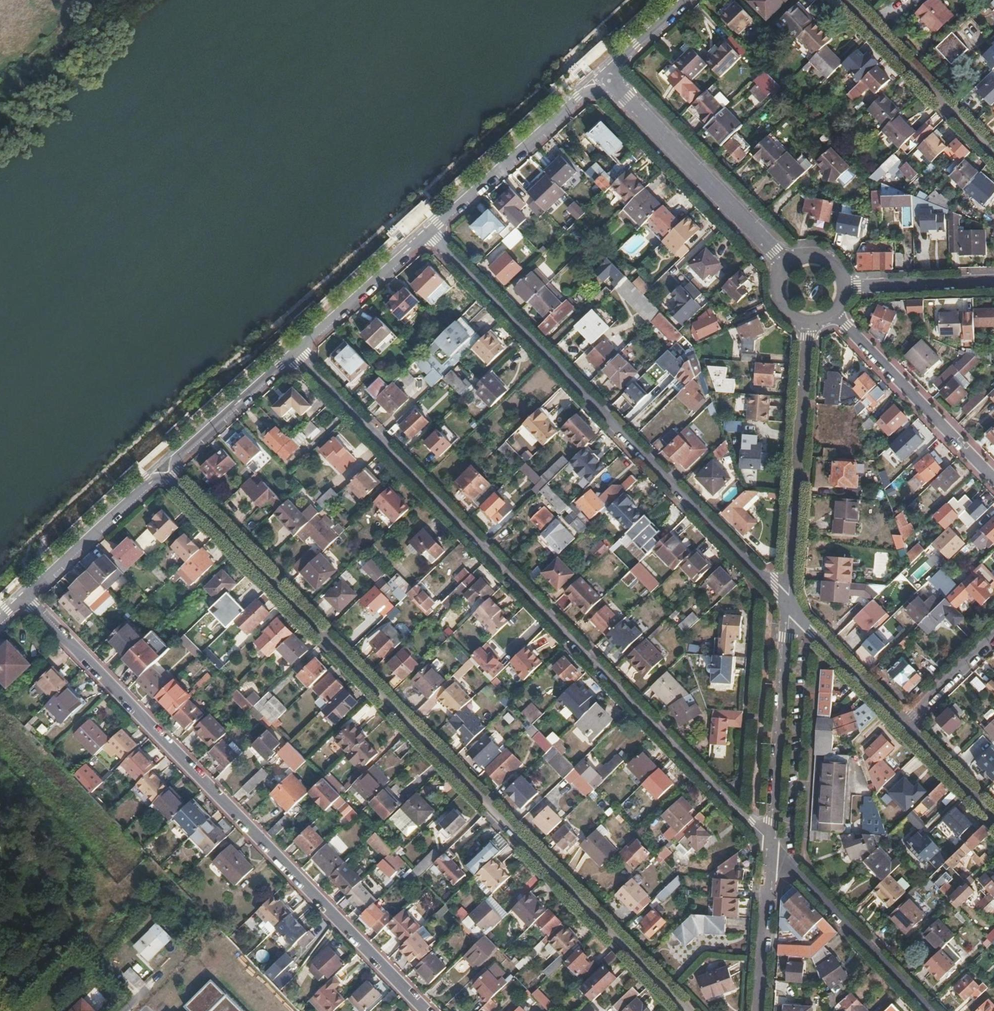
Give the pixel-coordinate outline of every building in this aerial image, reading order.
[(738,3),(736,0),(730,0),(717,12),(722,17),(738,3)] [(766,18),(786,0),(750,0),(749,0),(766,18)] [(914,15),(933,35),(950,18),(932,0),(929,0),(914,15)] [(799,37),(815,21),(818,19),(800,1),(780,21),(797,38),(799,37)] [(737,33),(753,18),(749,14),(738,3),(722,17),(737,33)] [(973,44),(991,28),(975,13),(958,29),(973,44)] [(825,46),(832,39),(815,21),(799,37),(816,55),(825,46)] [(956,32),(938,48),(954,65),(972,49),(956,32)] [(741,58),(733,50),(740,44),(734,37),(707,62),(721,77),(729,69),(741,58)] [(748,52),(740,44),(733,50),(741,58),(748,52)] [(827,79),(843,64),(825,46),(816,55),(810,61),(827,79)] [(689,78),(707,62),(693,48),(692,47),(675,63),(680,69),(689,78)] [(860,82),(877,66),(878,64),(867,53),(864,56),(857,50),(843,64),(860,82)] [(876,93),(890,79),(877,66),(860,82),(848,94),(855,100),(869,86),(876,93)] [(689,78),(680,69),(669,80),(691,102),(702,91),(689,78)] [(993,104),(993,78),(980,91),(993,105),(993,104)] [(757,83),(749,91),(760,101),(761,102),(768,95),(757,83)] [(680,114),(690,107),(676,89),(667,96),(680,114)] [(709,124),(725,108),(707,90),(703,94),(693,104),(703,114),(701,117),(708,124),(709,124)] [(898,114),(901,111),(884,93),(878,99),(868,109),(885,127),(898,114)] [(743,125),(726,107),(725,108),(709,124),(718,132),(724,144),(743,125)] [(916,132),(898,114),(885,127),(882,130),(900,147),(901,146),(910,138),(913,134),(916,132)] [(923,135),(935,124),(933,123),(936,120),(933,116),(916,132),(913,134),(916,137),(921,132),(923,135)] [(622,144),(603,124),(591,135),(610,155),(622,144)] [(925,137),(937,126),(935,124),(923,135),(925,137)] [(738,132),(725,145),(740,161),(748,153),(747,152),(749,150),(747,149),(751,146),(738,132)] [(788,152),(771,133),(754,149),(752,151),(760,159),(763,157),(772,167),(788,152)] [(946,149),(949,145),(943,139),(941,141),(938,138),(933,133),(919,147),(932,161),(946,149)] [(912,144),(910,143),(913,141),(910,138),(901,146),(905,150),(912,144)] [(971,151),(957,138),(949,145),(957,153),(953,157),(960,163),(964,158),(971,151)] [(957,153),(949,145),(946,149),(953,157),(957,153)] [(646,154),(639,146),(631,153),(639,161),(646,154)] [(851,166),(832,147),(818,160),(827,169),(826,174),(838,179),(840,178),(851,166)] [(798,179),(806,171),(788,152),(772,167),(769,170),(775,176),(777,174),(786,183),(790,187),(798,179)] [(630,170),(639,161),(631,153),(620,164),(627,172),(630,170)] [(885,173),(900,159),(894,153),(887,159),(869,177),(874,179),(880,174),(879,172),(882,170),(885,173)] [(561,187),(577,172),(561,157),(546,171),(548,174),(561,187)] [(965,190),(980,173),(964,158),(960,163),(949,174),(965,190)] [(928,174),(937,166),(932,161),(924,170),(928,174)] [(909,162),(900,170),(912,183),(921,175),(909,162)] [(851,166),(840,178),(846,184),(857,173),(851,166)] [(626,208),(646,188),(637,179),(638,177),(630,170),(627,172),(614,186),(609,190),(626,208)] [(993,193),(993,185),(980,173),(965,190),(984,205),(993,193)] [(545,210),(565,191),(561,187),(548,174),(540,181),(537,178),(525,189),(538,202),(545,210)] [(786,183),(777,174),(775,176),(772,179),(781,188),(786,183)] [(614,186),(603,175),(596,182),(607,192),(609,190),(614,186)] [(892,181),(888,176),(881,182),(883,183),(888,185),(892,181)] [(954,204),(937,187),(924,200),(949,210),(954,204)] [(516,209),(523,202),(510,188),(494,204),(508,219),(516,227),(525,218),(516,209)] [(649,220),(663,206),(646,188),(626,208),(625,208),(642,226),(649,220)] [(884,195),(884,190),(878,190),(873,190),(874,209),(874,211),(884,211),(884,207),(884,195)] [(914,203),(913,195),(910,194),(884,195),(884,207),(902,206),(903,227),(915,227),(914,203)] [(810,195),(806,213),(813,214),(812,217),(830,221),(834,200),(810,195)] [(920,204),(923,199),(913,195),(914,203),(920,204)] [(534,201),(529,207),(540,217),(545,211),(534,201)] [(566,231),(586,212),(576,202),(569,209),(571,212),(564,219),(560,215),(555,220),(566,231)] [(681,223),(663,205),(663,206),(649,220),(666,237),(681,223)] [(851,214),(852,207),(844,205),(842,213),(851,214)] [(478,234),(484,240),(496,229),(500,233),(508,226),(491,208),(474,224),(481,231),(478,234)] [(884,219),(884,211),(874,211),(874,209),(869,209),(870,219),(884,219)] [(986,255),(985,228),(964,229),(964,225),(958,225),(958,213),(950,210),(949,210),(951,254),(962,254),(962,256),(986,255)] [(921,214),(922,230),(946,229),(945,211),(940,211),(940,214),(921,214)] [(840,215),(836,233),(857,237),(861,219),(840,215)] [(684,243),(700,229),(688,217),(681,223),(666,237),(664,240),(680,259),(690,249),(684,243)] [(515,245),(525,236),(516,227),(507,236),(515,245)] [(894,268),(894,249),(890,249),(890,253),(887,253),(887,251),(883,250),(883,252),(883,268),(883,269),(894,268)] [(707,250),(691,264),(705,279),(711,273),(714,277),(724,268),(707,250)] [(490,266),(505,282),(521,267),(506,252),(490,266)] [(883,268),(883,252),(862,253),(862,254),(861,269),(883,268)] [(623,272),(609,258),(602,265),(615,278),(610,283),(614,287),(626,276),(623,272)] [(626,276),(634,269),(630,265),(623,272),(626,276)] [(422,279),(414,286),(434,307),(453,289),(433,268),(426,275),(422,279)] [(422,279),(426,275),(421,270),(417,274),(422,279)] [(530,300),(546,285),(532,272),(515,288),(528,302),(530,300)] [(745,293),(747,290),(744,287),(749,281),(740,272),(724,288),(739,303),(747,295),(745,293)] [(650,288),(642,280),(636,286),(644,294),(650,288)] [(547,318),(564,302),(566,299),(549,282),(546,285),(530,300),(547,318)] [(703,308),(696,301),(702,294),(691,282),(684,289),(682,287),(673,295),(680,303),(680,306),(672,314),(684,326),(689,321),(703,308)] [(403,320),(422,301),(408,287),(402,292),(401,291),(394,298),(395,300),(389,305),(403,320)] [(600,303),(612,291),(607,287),(596,298),(600,303)] [(662,312),(650,300),(644,294),(633,304),(652,322),(652,321),(662,312)] [(577,302),(570,295),(566,299),(564,302),(567,305),(570,303),(573,306),(577,302)] [(926,308),(925,299),(908,300),(909,312),(926,312),(926,308)] [(547,332),(566,314),(568,315),(575,308),(573,306),(570,303),(567,305),(564,302),(547,318),(540,325),(547,332)] [(893,323),(897,313),(879,306),(871,325),(872,326),(870,331),(883,344),(891,328),(893,328),(895,325),(893,323)] [(706,317),(715,312),(713,307),(704,315),(706,317)] [(974,310),(975,313),(975,327),(993,326),(993,309),(974,310)] [(594,342),(609,328),(591,310),(576,324),(594,342)] [(680,331),(662,312),(652,321),(671,340),(662,349),(666,353),(675,344),(684,335),(680,331)] [(723,328),(715,312),(706,317),(704,315),(694,327),(694,328),(694,329),(699,339),(723,328)] [(975,313),(965,313),(939,313),(939,335),(964,334),(964,343),(976,343),(975,327),(975,313)] [(370,328),(380,317),(378,314),(367,325),(370,328)] [(376,349),(394,332),(385,322),(380,317),(370,328),(362,335),(376,349)] [(475,347),(483,339),(462,317),(423,355),(444,376),(469,353),(475,347)] [(760,318),(738,328),(743,340),(743,351),(755,352),(756,338),(759,337),(758,335),(766,331),(760,318)] [(694,329),(694,328),(694,327),(689,321),(684,326),(680,331),(684,335),(685,336),(694,329)] [(507,349),(503,345),(506,342),(493,329),(491,331),(483,339),(475,347),(487,360),(490,356),(495,361),(507,349)] [(694,347),(693,345),(685,336),(684,335),(675,344),(686,355),(687,354),(688,349),(694,347)] [(564,350),(572,341),(566,337),(558,345),(564,350)] [(583,339),(579,349),(590,353),(594,344),(583,339)] [(618,354),(619,353),(606,339),(588,357),(601,370),(602,369),(618,354)] [(940,359),(921,340),(918,343),(907,354),(925,373),(940,359)] [(371,364),(349,342),(336,355),(336,360),(355,380),(371,364)] [(703,371),(694,347),(688,349),(687,354),(686,355),(682,356),(685,361),(688,359),(694,370),(688,373),(689,377),(687,378),(689,381),(691,380),(692,381),(694,379),(699,375),(703,371)] [(993,363),(993,355),(986,354),(985,350),(976,350),(976,356),(982,359),(993,363)] [(953,379),(976,356),(973,355),(969,353),(968,353),(955,366),(944,376),(950,382),(953,379)] [(636,373),(618,354),(602,369),(621,388),(624,385),(636,373)] [(433,386),(444,376),(423,355),(415,362),(428,375),(425,378),(433,386)] [(574,363),(585,374),(593,367),(583,355),(574,363)] [(495,361),(490,356),(487,360),(491,365),(495,361)] [(957,382),(982,359),(976,356),(953,379),(954,379),(957,382)] [(775,364),(758,363),(756,383),(773,385),(775,364)] [(940,391),(950,382),(944,376),(955,366),(954,364),(934,384),(940,391)] [(739,393),(741,378),(732,378),(729,368),(711,373),(717,392),(737,393),(739,393)] [(407,382),(414,375),(408,369),(401,376),(407,382)] [(474,385),(467,378),(464,381),(453,370),(445,377),(461,393),(468,386),(470,388),(474,385)] [(712,396),(704,374),(703,371),(699,375),(707,398),(712,396)] [(629,389),(640,378),(636,373),(624,385),(629,389)] [(855,406),(876,385),(865,373),(859,379),(862,382),(855,389),(841,388),(840,404),(855,406)] [(841,388),(842,375),(828,374),(828,382),(825,383),(824,393),(827,393),(826,403),(840,404),(841,388)] [(503,395),(501,392),(503,390),(489,375),(481,382),(484,385),(477,392),(491,407),(503,395)] [(379,397),(391,385),(384,377),(371,389),(379,397)] [(645,382),(640,378),(629,389),(626,392),(631,398),(638,405),(653,391),(650,387),(654,383),(649,378),(645,382)] [(693,409),(704,398),(698,391),(701,387),(694,379),(692,381),(690,383),(678,395),(693,409)] [(968,393),(957,382),(954,379),(941,392),(954,405),(968,393)] [(395,415),(411,399),(395,382),(391,385),(379,397),(378,398),(395,415)] [(313,404),(294,385),(273,405),(287,420),(295,413),(299,417),(313,404)] [(871,409),(885,395),(876,385),(855,406),(859,415),(869,406),(871,409)] [(477,409),(484,403),(471,388),(465,393),(477,409)] [(619,409),(631,398),(626,392),(614,404),(619,409)] [(768,421),(770,395),(749,394),(747,420),(755,420),(768,421)] [(970,413),(979,404),(974,399),(964,408),(970,413)] [(908,418),(895,405),(890,410),(883,416),(889,423),(885,427),(892,434),(908,418)] [(546,444),(560,431),(554,424),(551,427),(545,421),(547,418),(549,417),(541,408),(524,424),(545,445),(546,444)] [(413,437),(429,421),(419,411),(413,416),(407,411),(397,421),(413,437)] [(849,415),(826,414),(824,438),(847,440),(849,415)] [(596,434),(586,424),(589,422),(583,416),(579,419),(578,418),(572,425),(569,422),(562,429),(580,449),(588,442),(596,434)] [(877,422),(871,416),(862,425),(866,434),(877,422)] [(924,441),(915,432),(924,422),(919,417),(896,440),(902,447),(907,443),(914,450),(924,441)] [(554,424),(547,418),(545,421),(551,427),(554,424)] [(727,419),(726,430),(742,431),(743,420),(727,419)] [(668,445),(680,434),(674,428),(663,439),(668,445)] [(285,461),(298,449),(294,446),(297,444),(292,438),(289,435),(286,437),(277,429),(273,433),(265,440),(285,461)] [(680,463),(687,470),(708,449),(689,429),(666,451),(679,464),(680,463)] [(298,445),(306,436),(300,430),(292,438),(297,444),(298,445)] [(265,440),(273,433),(270,431),(263,437),(265,440)] [(439,431),(427,442),(440,456),(452,444),(439,431)] [(981,446),(990,436),(989,435),(986,432),(977,441),(981,446)] [(233,435),(227,441),(248,463),(258,454),(239,434),(236,438),(233,435)] [(342,472),(357,459),(335,436),(321,450),(342,472)] [(721,459),(731,450),(728,439),(727,438),(714,452),(721,459)] [(758,440),(743,438),(741,465),(760,467),(762,448),(757,448),(758,440)] [(920,455),(928,447),(929,446),(924,441),(914,450),(920,455)] [(586,448),(590,444),(588,442),(580,449),(582,452),(586,448)] [(836,457),(836,448),(823,446),(822,456),(824,456),(836,457)] [(237,462),(223,447),(202,467),(209,473),(215,480),(216,481),(237,462)] [(941,463),(945,459),(936,449),(934,452),(928,447),(920,455),(924,460),(916,468),(921,472),(916,476),(921,481),(925,477),(929,481),(944,467),(941,463)] [(600,463),(601,462),(600,459),(596,454),(591,454),(586,448),(582,452),(573,460),(572,461),(578,468),(577,469),(585,477),(586,476),(593,483),(593,482),(606,470),(600,463)] [(532,457),(527,452),(522,457),(527,462),(532,457)] [(554,478),(571,463),(564,457),(548,472),(554,478)] [(857,475),(858,463),(856,462),(856,458),(836,457),(836,461),(835,461),(834,473),(833,473),(832,481),(833,481),(833,483),(858,485),(859,475),(857,475)] [(697,477),(713,494),(730,478),(715,461),(697,477)] [(542,478),(527,462),(522,466),(538,484),(534,488),(539,493),(544,488),(545,487),(548,484),(542,478)] [(366,496),(383,479),(369,465),(352,481),(366,496)] [(568,465),(564,470),(587,488),(591,483),(568,465)] [(947,490),(961,476),(950,465),(930,485),(932,486),(934,485),(935,485),(939,485),(941,483),(947,490)] [(472,500),(490,484),(474,467),(457,484),(472,500)] [(554,478),(548,472),(542,478),(548,484),(554,478)] [(215,480),(209,473),(206,476),(212,482),(215,480)] [(285,503),(255,473),(243,486),(262,506),(269,499),(279,509),(285,503)] [(627,491),(638,481),(632,475),(621,486),(627,491)] [(412,506),(400,494),(402,492),(394,484),(377,499),(397,521),(412,506)] [(480,508),(497,491),(490,484),(472,500),(480,508)] [(323,507),(337,493),(331,487),(317,500),(323,507)] [(757,523),(743,508),(760,491),(746,490),(745,488),(721,511),(745,535),(757,523)] [(983,504),(993,494),(991,491),(988,488),(977,499),(983,504)] [(591,490),(576,502),(592,519),(606,507),(591,490)] [(498,493),(483,507),(493,517),(500,523),(510,513),(504,506),(507,502),(498,493)] [(940,505),(950,497),(945,493),(937,502),(940,505)] [(566,503),(558,494),(551,501),(559,509),(566,503)] [(856,520),(858,498),(840,497),(837,497),(836,518),(833,518),(832,529),(854,530),(854,520),(856,520)] [(308,523),(287,501),(285,503),(279,509),(274,514),(295,536),(300,531),(308,523)] [(634,526),(626,518),(621,513),(623,511),(615,502),(599,518),(620,539),(630,529),(634,526)] [(960,515),(947,503),(935,515),(947,528),(958,517),(960,515)] [(579,516),(569,506),(561,513),(571,523),(579,516)] [(493,517),(483,507),(481,510),(490,519),(493,517)] [(553,518),(544,508),(531,520),(541,530),(553,518)] [(165,542),(181,526),(164,509),(158,515),(159,518),(157,520),(150,527),(165,542)] [(913,533),(904,510),(901,513),(896,518),(897,519),(902,534),(904,541),(913,533)] [(329,528),(332,525),(326,519),(323,522),(316,515),(308,523),(300,531),(305,536),(309,533),(325,549),(326,548),(337,537),(329,528)] [(590,528),(579,516),(571,523),(582,535),(590,528)] [(993,542),(993,518),(992,520),(968,543),(971,546),(979,538),(989,547),(993,542)] [(902,534),(897,519),(888,519),(893,533),(902,534)] [(340,534),(345,529),(340,524),(335,529),(340,534)] [(550,527),(542,535),(544,536),(550,543),(560,553),(572,542),(568,538),(571,535),(563,526),(556,533),(550,527)] [(937,545),(949,557),(965,542),(954,531),(950,528),(940,537),(942,540),(937,545)] [(445,551),(424,529),(414,539),(420,545),(418,548),(424,555),(426,553),(429,549),(438,558),(445,551)] [(617,556),(635,541),(630,536),(634,532),(630,529),(620,539),(619,541),(615,546),(614,545),(610,549),(617,556)] [(366,544),(373,539),(367,532),(360,537),(366,544)] [(202,549),(186,533),(173,546),(189,562),(200,550),(202,549)] [(690,555),(669,533),(656,547),(676,568),(681,563),(690,555)] [(550,543),(544,536),(542,539),(548,546),(550,543)] [(598,558),(609,548),(602,540),(591,551),(598,558)] [(125,572),(146,553),(139,545),(122,560),(117,554),(112,558),(120,567),(125,572)] [(294,567),(300,573),(301,572),(320,554),(314,548),(294,567)] [(342,565),(326,548),(325,549),(320,554),(301,572),(307,579),(310,577),(320,587),(342,565)] [(438,558),(429,549),(426,553),(434,561),(438,558)] [(196,580),(213,564),(200,550),(189,562),(182,568),(196,580)] [(639,563),(645,557),(646,556),(640,550),(625,564),(631,571),(639,563)] [(696,579),(710,566),(695,550),(690,555),(681,563),(696,579)] [(874,552),(873,577),(887,578),(888,553),(874,552)] [(917,567),(928,557),(922,552),(912,561),(917,567)] [(112,575),(120,567),(112,558),(107,553),(103,558),(89,570),(103,584),(107,589),(117,579),(112,575)] [(934,559),(940,567),(949,561),(943,553),(934,559)] [(992,553),(983,563),(993,574),(993,573),(993,555),(992,553)] [(849,582),(851,557),(850,557),(827,555),(824,580),(849,582)] [(559,589),(575,574),(559,557),(547,569),(544,572),(543,573),(549,579),(550,577),(554,582),(553,583),(559,589)] [(160,568),(152,559),(146,564),(155,574),(160,568)] [(371,559),(363,566),(378,580),(385,573),(371,559)] [(660,584),(639,563),(631,571),(652,592),(656,588),(660,584)] [(983,563),(958,586),(947,598),(957,608),(967,598),(964,595),(970,588),(984,602),(993,593),(988,588),(991,585),(993,586),(993,585),(993,575),(993,574),(983,563)] [(543,573),(544,572),(539,566),(529,576),(534,581),(543,573)] [(717,592),(731,580),(732,578),(721,566),(706,581),(717,592)] [(117,579),(125,572),(120,567),(112,575),(117,579)] [(461,585),(472,574),(465,567),(454,578),(461,585)] [(947,598),(958,586),(941,568),(929,580),(947,598)] [(206,587),(218,600),(237,583),(227,572),(224,569),(206,587)] [(86,601),(103,584),(89,570),(78,581),(72,587),(71,587),(85,602),(86,601)] [(348,571),(342,576),(350,587),(356,582),(348,571)] [(261,587),(248,573),(240,582),(257,600),(258,598),(265,591),(261,587)] [(378,589),(391,577),(387,573),(374,585),(375,587),(378,589)] [(413,589),(397,573),(392,578),(394,580),(408,594),(413,589)] [(453,602),(464,593),(464,591),(477,579),(472,574),(461,585),(448,597),(453,602)] [(320,587),(310,577),(307,579),(317,589),(320,587)] [(576,604),(592,588),(581,577),(565,593),(576,604)] [(494,591),(482,578),(465,595),(474,603),(482,594),(486,598),(494,591)] [(383,617),(408,594),(394,580),(391,583),(397,589),(394,593),(394,594),(388,599),(378,589),(375,587),(362,600),(375,614),(378,611),(383,617)] [(638,580),(634,584),(638,588),(643,584),(638,580)] [(731,590),(736,585),(731,580),(717,592),(723,598),(731,590)] [(869,583),(849,582),(824,580),(823,580),(822,598),(849,600),(850,593),(866,595),(871,600),(873,599),(878,594),(869,583)] [(947,598),(929,580),(924,585),(938,599),(934,603),(936,604),(933,606),(936,609),(947,598)] [(357,595),(343,581),(327,597),(340,611),(357,595)] [(257,600),(240,582),(234,588),(211,609),(228,627),(237,619),(257,600)] [(435,603),(418,584),(413,589),(408,594),(410,596),(428,616),(433,611),(430,608),(435,603)] [(586,615),(603,599),(592,588),(576,604),(586,615)] [(91,610),(71,590),(60,601),(82,624),(94,613),(91,610)] [(921,623),(934,610),(920,595),(906,608),(921,623)] [(510,620),(501,611),(503,609),(491,597),(476,611),(475,613),(495,634),(506,624),(510,620)] [(250,633),(271,612),(258,598),(257,600),(237,619),(250,633)] [(957,608),(947,598),(936,609),(934,610),(921,623),(928,631),(945,614),(955,624),(963,615),(957,608)] [(867,631),(886,613),(873,599),(871,600),(859,612),(854,618),(867,631)] [(622,621),(606,604),(591,619),(608,635),(622,621)] [(387,615),(392,620),(402,612),(397,606),(387,615)] [(740,640),(743,616),(724,615),(721,655),(734,656),(735,639),(740,640)] [(294,634),(283,623),(279,618),(271,625),(273,627),(257,642),(270,657),(279,648),(294,634)] [(623,652),(639,637),(623,620),(622,621),(608,635),(623,652)] [(681,637),(693,625),(688,620),(678,629),(681,637)] [(145,639),(127,621),(108,638),(126,657),(145,639)] [(385,658),(406,638),(392,623),(379,635),(377,633),(371,638),(374,640),(370,643),(385,658)] [(212,642),(195,625),(185,634),(192,641),(202,651),(212,642)] [(448,638),(455,634),(451,627),(444,631),(448,638)] [(163,656),(169,649),(152,631),(145,639),(126,657),(124,659),(141,676),(151,667),(163,656)] [(309,650),(294,634),(279,648),(294,662),(299,657),(301,658),(309,650)] [(904,648),(913,640),(913,639),(909,635),(904,639),(900,643),(904,648)] [(202,651),(192,641),(187,646),(197,657),(199,655),(202,651)] [(664,660),(645,641),(628,657),(638,667),(635,668),(645,678),(664,660)] [(499,661),(491,653),(494,650),(486,642),(469,657),(491,680),(505,667),(499,661)] [(888,654),(892,651),(883,642),(871,653),(880,662),(888,654)] [(697,644),(691,643),(688,650),(694,652),(697,644)] [(417,661),(420,659),(407,646),(389,664),(398,673),(389,683),(394,688),(419,663),(417,661)] [(525,679),(543,662),(536,655),(535,657),(532,654),(533,652),(527,646),(511,661),(517,667),(515,670),(525,679)] [(29,664),(22,657),(24,656),(17,650),(15,652),(10,647),(4,653),(3,652),(0,654),(0,676),(8,685),(29,664)] [(559,649),(546,660),(553,668),(566,656),(559,649)] [(501,658),(494,650),(491,653),(499,661),(501,658)] [(462,651),(456,657),(463,664),(469,658),(462,651)] [(731,683),(734,656),(721,655),(713,654),(712,664),(711,664),(709,665),(709,666),(708,669),(709,671),(712,672),(712,681),(731,683)] [(313,662),(306,656),(302,660),(301,661),(307,667),(313,662)] [(421,665),(426,660),(422,656),(420,659),(417,661),(419,663),(421,665)] [(565,657),(554,668),(571,684),(579,675),(578,674),(580,671),(565,657)] [(638,667),(628,657),(626,659),(635,668),(638,667)] [(903,657),(889,671),(909,691),(923,677),(920,674),(922,672),(919,669),(917,671),(903,657)] [(328,669),(317,659),(313,662),(307,667),(306,669),(316,679),(328,669)] [(460,681),(475,665),(469,660),(454,675),(460,681)] [(437,691),(447,681),(430,665),(414,682),(430,698),(437,691)] [(53,698),(67,685),(69,683),(52,666),(37,682),(53,698)] [(168,685),(151,667),(141,676),(137,680),(155,698),(156,697),(168,685)] [(833,691),(834,669),(821,668),(820,691),(833,691)] [(315,687),(328,702),(344,686),(331,672),(315,687)] [(689,695),(666,672),(651,686),(671,706),(689,695)] [(200,690),(213,679),(208,673),(196,684),(200,690)] [(470,692),(453,676),(447,681),(437,691),(454,708),(470,692)] [(987,685),(980,678),(978,676),(972,682),(980,691),(987,685)] [(241,684),(235,678),(232,681),(238,687),(241,684)] [(304,693),(314,683),(310,679),(305,685),(301,680),(296,685),(304,693)] [(191,698),(173,680),(168,685),(156,697),(174,714),(190,699),(191,698)] [(559,698),(558,699),(565,706),(567,704),(580,718),(595,704),(596,704),(590,697),(593,695),(583,685),(580,688),(575,683),(559,698)] [(62,721),(82,701),(67,685),(53,698),(46,705),(55,714),(62,721)] [(336,723),(357,702),(345,688),(322,709),(336,723)] [(246,696),(239,689),(233,695),(240,702),(246,696)] [(831,715),(833,691),(820,691),(818,714),(831,715)] [(262,699),(255,692),(250,696),(251,697),(249,699),(254,704),(255,705),(262,699)] [(703,711),(690,693),(689,695),(671,706),(683,725),(703,711)] [(254,704),(249,699),(246,696),(240,702),(248,710),(254,704)] [(262,713),(270,704),(263,698),(262,699),(255,705),(262,713)] [(188,729),(204,714),(190,699),(174,714),(188,729)] [(963,721),(958,716),(964,709),(956,701),(937,720),(951,733),(963,721)] [(859,733),(875,718),(878,715),(866,703),(853,711),(859,727),(858,728),(859,733)] [(281,715),(270,704),(262,713),(264,715),(272,723),(277,718),(281,715)] [(361,729),(375,713),(366,704),(351,720),(361,729)] [(594,739),(611,721),(595,704),(580,718),(576,723),(594,739)] [(264,715),(262,713),(255,705),(248,712),(258,721),(264,715)] [(467,746),(486,727),(465,706),(450,721),(459,730),(461,729),(466,734),(463,738),(461,740),(467,746)] [(730,709),(714,708),(711,743),(726,744),(727,725),(728,718),(734,718),(742,719),(742,710),(730,709)] [(859,727),(853,711),(852,712),(850,708),(831,715),(831,719),(834,719),(839,732),(840,735),(858,728),(859,727)] [(537,720),(530,713),(526,716),(532,722),(533,723),(537,720)] [(623,730),(634,720),(628,714),(618,725),(623,730)] [(226,733),(209,715),(198,726),(195,729),(212,747),(226,733)] [(839,732),(834,719),(831,719),(829,719),(829,716),(818,715),(815,753),(835,754),(835,745),(832,744),(833,733),(839,732)] [(276,728),(282,723),(277,718),(272,723),(276,728)] [(104,747),(112,739),(102,728),(100,729),(90,719),(76,733),(96,755),(104,747)] [(364,738),(366,736),(352,722),(334,740),(348,753),(364,738)] [(533,737),(540,730),(533,723),(526,730),(533,737)] [(45,735),(50,729),(43,724),(38,730),(45,735)] [(463,738),(466,734),(461,729),(459,730),(458,732),(463,738)] [(123,758),(137,746),(121,730),(117,734),(112,739),(104,747),(113,755),(117,751),(123,758)] [(554,744),(540,730),(533,737),(546,751),(554,744)] [(283,747),(280,744),(281,743),(268,731),(250,748),(256,755),(260,751),(268,759),(275,752),(276,753),(278,752),(283,747)] [(496,731),(491,735),(499,745),(504,741),(496,731)] [(869,755),(877,764),(895,748),(883,734),(869,746),(873,751),(869,755)] [(469,752),(481,764),(499,748),(487,735),(469,752)] [(378,753),(364,738),(348,753),(345,756),(355,766),(360,760),(365,765),(378,753)] [(239,756),(237,754),(241,750),(235,745),(232,749),(223,740),(211,752),(220,763),(215,768),(220,774),(221,772),(239,756)] [(305,761),(307,759),(289,741),(283,747),(278,752),(285,761),(291,766),(285,771),(289,776),(293,772),(305,761)] [(574,766),(554,745),(554,744),(546,751),(543,755),(564,776),(574,766)] [(974,762),(989,778),(993,773),(993,755),(987,748),(974,762)] [(464,760),(470,757),(465,749),(459,753),(464,760)] [(659,768),(642,752),(628,766),(644,782),(659,768)] [(843,832),(849,755),(835,754),(815,753),(809,830),(831,832),(843,832)] [(959,759),(965,765),(972,759),(966,753),(959,759)] [(613,771),(623,761),(619,756),(608,766),(613,771)] [(508,777),(515,770),(506,760),(504,762),(499,757),(486,769),(501,784),(508,777)] [(904,767),(911,775),(923,764),(916,757),(904,767)] [(603,777),(582,758),(574,766),(578,770),(581,773),(595,788),(607,777),(605,775),(603,777)] [(291,766),(285,761),(280,766),(285,771),(291,766)] [(87,764),(76,774),(77,776),(93,792),(104,781),(87,764)] [(363,774),(354,784),(369,800),(389,781),(374,765),(363,774)] [(571,782),(581,773),(578,770),(574,766),(564,776),(571,782)] [(658,797),(673,783),(659,768),(644,782),(658,797)] [(107,778),(114,771),(112,770),(111,769),(110,770),(104,776),(107,778)] [(155,802),(169,788),(152,770),(137,784),(155,802)] [(246,794),(265,776),(260,770),(241,788),(246,794)] [(354,784),(363,774),(359,770),(348,779),(350,780),(354,784)] [(907,810),(926,790),(918,782),(916,784),(914,786),(911,782),(899,770),(889,781),(884,786),(907,810)] [(310,790),(293,772),(289,776),(285,779),(272,792),(280,799),(281,799),(290,809),(296,803),(309,791),(310,790)] [(344,786),(329,772),(324,777),(342,795),(347,790),(344,786)] [(595,788),(581,773),(571,782),(575,786),(577,784),(588,796),(594,790),(595,788)] [(538,793),(522,776),(506,790),(523,807),(538,793)] [(333,804),(342,795),(324,777),(310,790),(309,791),(327,809),(333,804)] [(503,787),(511,779),(508,777),(501,784),(503,787)] [(347,790),(354,784),(350,780),(344,786),(347,790)] [(942,795),(942,793),(947,789),(941,782),(923,800),(913,809),(916,812),(917,813),(928,803),(930,804),(933,802),(934,803),(942,795)] [(175,817),(188,805),(170,787),(170,788),(155,802),(172,820),(175,817)] [(389,796),(393,793),(387,787),(377,796),(383,802),(381,804),(391,814),(398,806),(389,796)] [(600,795),(594,790),(588,796),(592,800),(594,798),(596,799),(600,795)] [(948,804),(957,796),(955,794),(952,791),(943,800),(948,804)] [(435,809),(418,792),(402,807),(419,825),(435,809)] [(359,813),(342,795),(333,804),(350,822),(359,813)] [(878,811),(874,800),(873,796),(865,796),(864,811),(878,811)] [(200,828),(210,819),(192,801),(188,805),(175,817),(193,835),(200,828)] [(694,819),(677,802),(664,816),(680,832),(694,819)] [(272,838),(303,809),(296,803),(290,809),(267,832),(272,838)] [(971,815),(961,805),(946,820),(967,841),(982,826),(971,815)] [(562,821),(549,808),(546,810),(543,807),(535,815),(538,818),(535,821),(548,835),(562,821)] [(436,827),(447,839),(466,822),(454,810),(436,827)] [(916,827),(901,841),(919,860),(922,857),(909,843),(928,827),(913,811),(906,817),(916,827)] [(711,835),(700,823),(702,821),(696,816),(694,819),(680,832),(678,834),(683,839),(685,837),(698,850),(705,844),(704,842),(711,835)] [(210,853),(227,836),(210,819),(200,828),(193,835),(210,853)] [(566,824),(552,837),(564,850),(569,845),(571,847),(578,841),(575,839),(578,837),(566,824)] [(972,850),(992,832),(984,824),(982,826),(967,841),(965,843),(972,850)] [(324,841),(310,826),(296,840),(309,854),(324,841)] [(598,862),(614,847),(596,829),(580,844),(598,862)] [(926,829),(912,841),(938,869),(945,861),(950,857),(926,829)] [(829,838),(831,832),(809,830),(808,839),(818,840),(818,838),(829,838)] [(866,848),(863,834),(853,833),(844,837),(850,858),(860,854),(866,848)] [(391,849),(374,834),(370,838),(385,854),(391,849)] [(887,844),(891,840),(886,835),(886,836),(867,834),(876,845),(883,840),(887,844)] [(492,859),(502,849),(494,841),(491,842),(483,849),(474,858),(483,868),(492,859)] [(648,855),(636,842),(634,844),(631,841),(624,848),(627,851),(621,857),(633,869),(648,855)] [(232,843),(214,861),(237,886),(255,868),(232,843)] [(345,862),(327,844),(313,858),(330,876),(345,862)] [(664,859),(671,852),(666,846),(658,853),(664,859)] [(883,880),(901,862),(896,858),(892,861),(878,847),(864,860),(883,880)] [(434,863),(442,855),(435,848),(413,870),(420,877),(434,863)] [(621,857),(627,851),(624,848),(618,854),(621,857)] [(960,860),(966,855),(959,848),(950,857),(945,861),(952,868),(956,865),(958,868),(962,864),(960,860)] [(397,868),(405,861),(394,849),(393,849),(379,863),(391,877),(399,869),(397,868)] [(466,874),(452,859),(455,856),(449,849),(442,855),(434,863),(455,885),(466,874)] [(743,879),(743,870),(737,870),(738,852),(720,866),(719,867),(718,877),(737,879),(743,879)] [(984,862),(976,854),(972,858),(979,866),(984,862)] [(510,876),(492,859),(483,868),(477,873),(495,891),(510,876)] [(362,880),(345,862),(330,876),(347,894),(360,881),(362,880)] [(411,868),(406,862),(402,866),(407,871),(411,868)] [(379,867),(368,877),(378,888),(389,878),(379,867)] [(420,879),(411,870),(406,875),(414,884),(417,882),(422,888),(425,885),(423,884),(425,882),(421,878),(420,879)] [(662,902),(682,883),(679,875),(678,875),(656,896),(662,902)] [(993,882),(986,875),(980,882),(993,896),(993,881),(993,882)] [(737,879),(718,877),(715,877),(714,896),(716,896),(715,914),(737,916),(738,897),(735,897),(737,879)] [(653,899),(632,878),(617,893),(633,909),(635,908),(639,913),(651,900),(653,899)] [(358,908),(373,894),(360,881),(347,894),(346,896),(358,908)] [(957,908),(974,891),(966,884),(962,888),(961,886),(956,891),(947,882),(939,889),(945,896),(957,908)] [(822,948),(839,932),(826,919),(792,884),(782,887),(780,922),(785,929),(794,931),(802,939),(818,924),(826,932),(811,947),(778,944),(778,949),(777,954),(789,955),(799,955),(813,956),(822,948)] [(986,896),(981,889),(977,892),(983,899),(985,897),(986,896)] [(535,922),(546,911),(528,893),(513,907),(531,926),(535,922)] [(363,913),(374,903),(378,899),(373,894),(358,908),(363,913)] [(291,913),(293,912),(286,905),(285,907),(274,895),(257,911),(268,923),(271,920),(277,927),(291,913)] [(924,915),(908,898),(891,914),(907,930),(924,915)] [(485,935),(497,923),(504,916),(486,899),(463,922),(470,929),(480,939),(485,935)] [(983,909),(990,903),(987,899),(980,905),(983,909)] [(391,921),(374,903),(363,913),(361,915),(372,927),(379,934),(388,924),(391,921)] [(440,915),(449,907),(446,905),(445,903),(436,911),(440,915)] [(566,927),(549,908),(546,911),(535,922),(548,935),(526,957),(530,961),(551,941),(566,927)] [(570,922),(578,915),(573,909),(565,917),(570,922)] [(644,930),(651,938),(667,922),(654,909),(643,920),(648,925),(644,930)] [(419,926),(403,910),(391,921),(388,924),(404,941),(419,926)] [(277,927),(294,945),(298,941),(308,931),(291,913),(277,927)] [(372,927),(361,915),(359,918),(370,929),(372,927)] [(725,935),(726,917),(692,916),(681,925),(673,933),(685,947),(699,934),(725,935)] [(245,924),(253,930),(258,924),(251,917),(245,924)] [(956,936),(939,919),(924,933),(941,950),(942,949),(945,946),(956,936)] [(644,930),(648,925),(643,920),(639,924),(644,930)] [(133,945),(147,959),(171,937),(157,923),(133,945)] [(493,943),(505,931),(497,923),(485,935),(493,943)] [(580,935),(571,925),(568,928),(577,938),(580,935)] [(581,947),(576,942),(579,940),(577,938),(568,928),(566,927),(551,941),(564,955),(553,965),(557,970),(581,947)] [(304,947),(317,935),(310,929),(308,931),(298,941),(304,947)] [(480,939),(470,929),(467,932),(477,942),(480,939)] [(480,962),(496,946),(493,943),(485,935),(480,939),(477,942),(468,951),(480,962)] [(459,936),(452,942),(461,952),(468,945),(459,936)] [(428,953),(425,950),(429,947),(422,938),(417,942),(412,937),(405,942),(399,947),(411,961),(417,956),(420,959),(428,953)] [(345,963),(330,948),(315,962),(311,970),(322,981),(331,977),(345,963)] [(590,963),(585,958),(588,956),(581,948),(567,962),(583,978),(594,967),(590,963)] [(815,963),(826,953),(822,948),(813,956),(815,963)] [(940,978),(956,963),(942,949),(941,950),(926,964),(940,978)] [(597,998),(618,977),(607,966),(618,955),(614,952),(612,950),(597,964),(594,967),(583,978),(587,982),(584,985),(597,998)] [(293,976),(289,972),(290,970),(287,967),(295,959),(288,951),(272,965),(270,967),(266,971),(270,975),(282,988),(291,979),(293,977),(293,976)] [(446,967),(431,952),(415,968),(430,983),(446,967)] [(797,980),(797,974),(803,974),(803,967),(798,968),(799,955),(789,955),(786,980),(797,980)] [(850,976),(840,963),(843,962),(838,956),(835,958),(834,956),(817,967),(833,989),(850,976)] [(520,970),(530,961),(526,957),(516,966),(520,970)] [(491,973),(498,966),(495,963),(488,970),(491,973)] [(551,976),(557,970),(553,965),(546,971),(551,976)] [(506,974),(498,966),(491,973),(499,981),(501,979),(506,974)] [(700,977),(707,998),(735,988),(736,988),(728,966),(700,977)] [(130,967),(123,974),(133,985),(140,978),(130,967)] [(487,992),(499,981),(491,973),(488,970),(476,981),(487,992)] [(346,999),(335,987),(341,982),(335,975),(314,995),(330,1010),(334,1010),(346,999)] [(520,980),(516,975),(512,979),(516,984),(520,980)] [(292,997),(301,989),(291,979),(282,988),(292,997)] [(494,996),(506,984),(501,979),(499,981),(487,992),(481,998),(486,1004),(491,999),(494,996)] [(975,990),(964,979),(962,981),(960,979),(954,986),(966,998),(973,993),(975,990)] [(213,981),(186,1009),(188,1010),(243,1010),(213,981)] [(977,997),(987,988),(989,986),(984,981),(975,990),(973,993),(977,997)] [(368,1009),(382,996),(370,983),(356,996),(358,999),(356,1002),(360,1006),(363,1004),(368,1009)] [(637,997),(641,993),(634,986),(609,1010),(610,1010),(622,1010),(637,997)] [(532,993),(528,988),(524,991),(529,996),(532,993)] [(554,1006),(537,989),(533,992),(532,993),(550,1010),(554,1006)] [(388,1006),(398,996),(392,990),(382,1000),(388,1006)] [(838,1004),(833,991),(827,994),(833,1009),(838,1004)] [(853,992),(842,1000),(838,1004),(833,1009),(833,1010),(836,1010),(841,1006),(847,1010),(870,1010),(853,992)] [(817,1007),(824,1004),(819,995),(813,998),(817,1007)] [(97,1010),(83,997),(69,1010),(96,1010),(97,1010)] [(637,997),(622,1010),(650,1010),(637,997)] [(497,1005),(495,1004),(491,999),(486,1004),(483,1006),(488,1010),(491,1010),(497,1005)] [(989,999),(977,1010),(993,1010),(993,1003),(989,999)]
